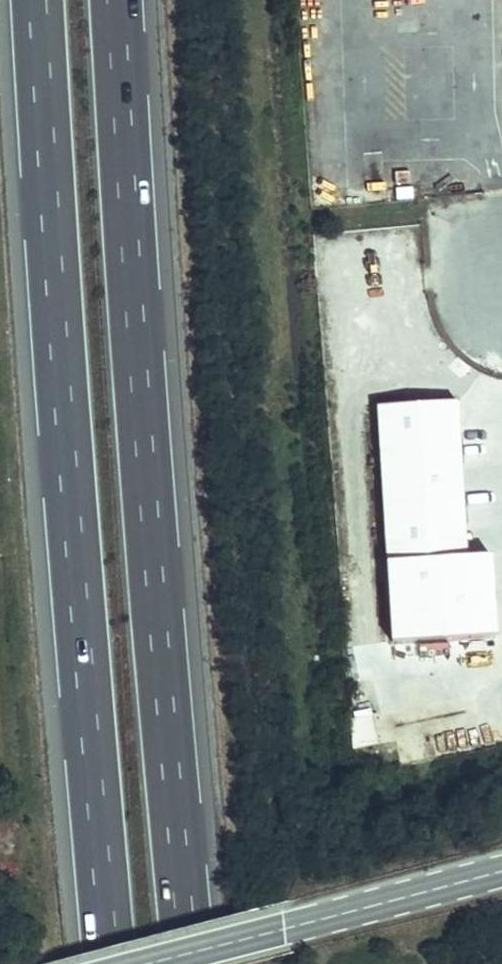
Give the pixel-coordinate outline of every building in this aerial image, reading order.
[(458,398),(378,403),(387,557),(467,552),(458,398)] [(467,552),(387,557),(392,638),(498,632),(493,550),(467,552)]
